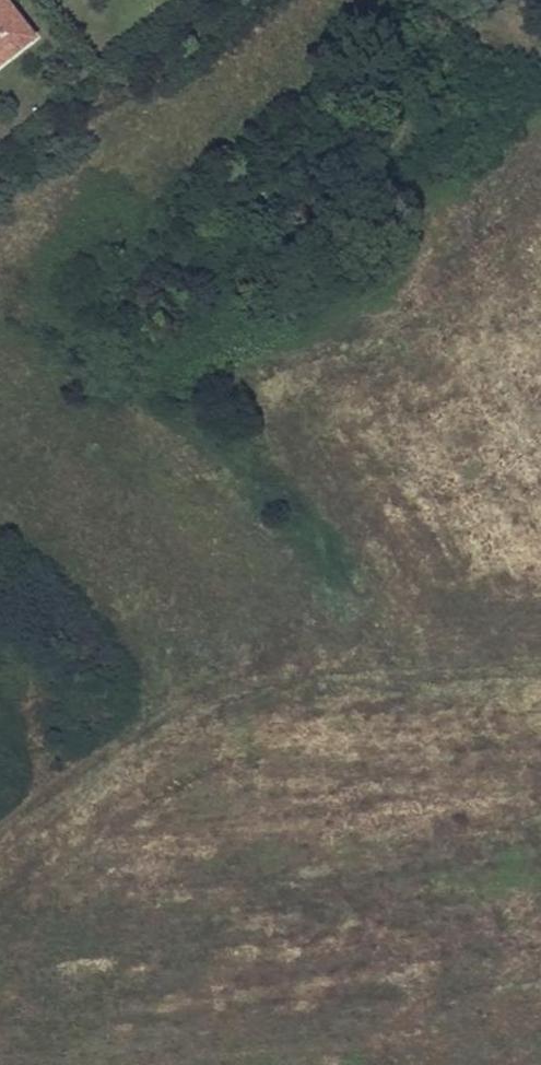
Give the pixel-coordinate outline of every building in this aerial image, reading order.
[(1,0),(0,0),(0,60),(31,37),(1,0)]
